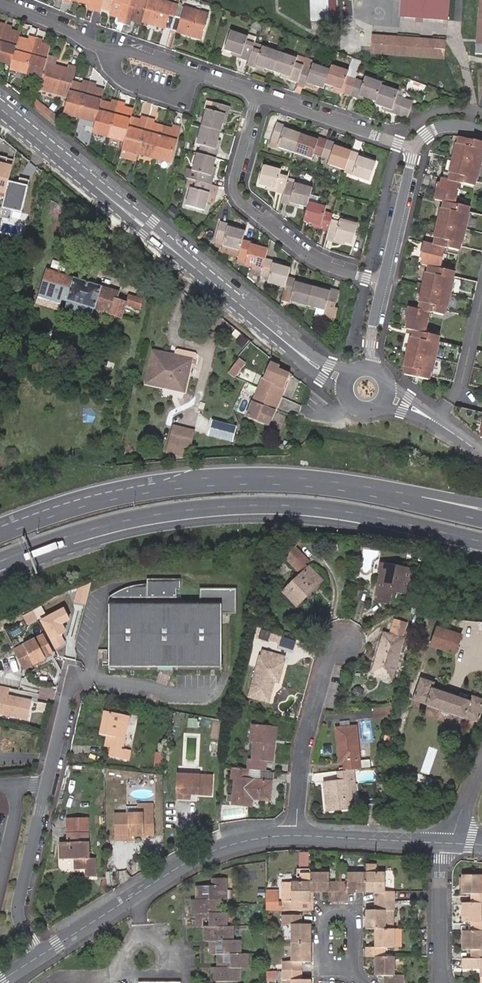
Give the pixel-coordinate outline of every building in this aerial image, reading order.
[(95,0),(79,0),(78,4),(86,7),(85,10),(92,12),(95,0)] [(113,0),(95,0),(92,12),(100,15),(101,11),(109,14),(113,0)] [(130,0),(113,0),(109,14),(108,17),(117,20),(116,24),(122,26),(130,0)] [(122,26),(129,28),(130,24),(140,27),(141,23),(147,0),(130,0),(122,26)] [(177,7),(171,5),(164,3),(154,0),(147,0),(141,23),(170,32),(174,17),(177,7)] [(310,21),(329,21),(328,0),(309,0),(310,21)] [(400,18),(448,21),(450,0),(401,0),(400,18)] [(207,15),(177,7),(174,17),(170,32),(199,40),(207,15)] [(260,25),(251,22),(249,28),(258,32),(260,25)] [(268,27),(260,25),(258,32),(265,35),(268,27)] [(10,66),(17,40),(19,34),(9,32),(10,28),(4,26),(0,40),(0,64),(10,66)] [(253,43),(254,41),(229,31),(223,50),(231,53),(240,56),(239,59),(247,61),(252,49),(253,43)] [(445,60),(446,40),(372,34),(371,54),(445,60)] [(27,43),(17,40),(10,66),(8,71),(25,75),(35,40),(28,38),(27,43)] [(45,61),(49,49),(41,46),(42,42),(35,40),(25,75),(23,80),(39,85),(40,80),(42,73),(44,66),(45,61)] [(252,49),(259,52),(261,46),(253,43),(252,49)] [(272,71),(279,53),(261,46),(259,52),(252,49),(247,61),(246,65),(255,69),(256,65),(264,68),(272,71)] [(297,83),(303,66),(295,64),(296,59),(279,53),(272,71),(281,74),(289,77),(288,80),(297,83)] [(295,64),(303,66),(305,60),(298,57),(296,59),(295,64)] [(305,60),(303,66),(310,69),(312,64),(312,62),(305,60)] [(348,72),(350,72),(348,77),(355,80),(357,73),(360,64),(352,61),(348,72)] [(310,69),(303,66),(297,83),(305,86),(306,82),(315,86),(323,88),(325,84),(329,70),(312,64),(310,69)] [(348,72),(331,65),(329,70),(325,84),(333,87),(342,90),(340,94),(349,96),(355,80),(348,77),(350,72),(348,72)] [(71,84),(75,71),(67,69),(66,73),(53,69),(44,66),(42,73),(40,80),(39,85),(37,91),(66,100),(71,84)] [(364,77),(364,75),(358,73),(357,73),(355,80),(362,82),(364,77)] [(362,82),(355,80),(349,96),(357,99),(358,96),(367,99),(375,102),(381,85),(381,84),(364,77),(362,82)] [(80,87),(71,84),(66,100),(63,113),(78,118),(88,85),(81,83),(80,87)] [(95,123),(100,104),(103,94),(94,91),(95,87),(88,85),(78,118),(95,123)] [(398,91),(381,85),(375,102),(373,105),(382,108),(381,111),(407,119),(413,101),(397,96),(398,91)] [(36,99),(35,106),(55,123),(58,117),(36,99)] [(201,127),(219,132),(222,123),(224,115),(226,116),(229,107),(212,102),(207,101),(205,109),(206,109),(201,127)] [(155,114),(156,105),(142,102),(141,112),(155,114)] [(108,137),(117,105),(110,103),(109,107),(100,104),(95,123),(92,133),(108,137)] [(123,142),(129,122),(132,114),(122,111),(123,106),(117,105),(108,137),(123,142)] [(137,155),(146,121),(141,119),(139,124),(129,122),(123,142),(121,151),(137,155)] [(78,121),(77,128),(89,129),(90,123),(78,121)] [(152,159),(160,131),(151,129),(153,123),(146,121),(137,155),(152,159)] [(275,148),(293,154),(299,136),(291,133),(283,131),(284,128),(275,124),(270,141),(277,144),(275,148)] [(197,154),(215,159),(217,150),(214,149),(217,141),(219,132),(201,127),(195,146),(199,148),(197,154)] [(169,134),(160,131),(152,159),(168,164),(177,130),(170,128),(169,134)] [(299,136),(293,154),(311,160),(313,156),(320,159),(326,141),(318,139),(317,142),(308,139),(299,136)] [(481,160),(481,143),(459,137),(458,144),(457,144),(453,159),(481,165),(481,160)] [(344,169),(349,153),(341,150),(333,147),(334,144),(326,141),(320,159),(327,161),(326,166),(344,172),(344,169)] [(135,160),(137,155),(121,151),(119,156),(135,160)] [(212,167),(215,159),(197,154),(196,153),(190,171),(195,172),(192,180),(196,181),(209,185),(212,177),(210,176),(212,167)] [(359,156),(349,153),(344,169),(352,172),(351,176),(368,182),(375,165),(366,161),(358,159),(359,156)] [(0,155),(0,195),(5,196),(0,216),(10,218),(12,209),(22,211),(29,179),(19,177),(17,189),(7,187),(12,165),(5,164),(7,157),(0,155)] [(477,181),(481,165),(453,159),(449,174),(451,174),(449,181),(459,183),(474,187),(476,181),(477,181)] [(272,190),(281,193),(284,186),(286,176),(279,173),(280,169),(262,163),(256,182),(265,185),(273,187),(272,190)] [(192,180),(195,172),(190,171),(187,170),(185,178),(188,179),(192,180)] [(194,188),(196,181),(192,180),(188,179),(186,186),(189,187),(194,188)] [(454,205),(459,183),(449,181),(440,179),(436,195),(439,196),(437,201),(444,202),(454,205)] [(210,194),(213,186),(209,185),(196,181),(194,188),(189,187),(184,205),(203,211),(205,202),(207,193),(210,194)] [(281,193),(279,202),(287,205),(288,202),(296,205),(306,207),(307,203),(311,189),(293,184),(291,188),(284,186),(281,193)] [(213,186),(210,194),(207,193),(205,202),(208,202),(211,204),(217,187),(213,186)] [(466,230),(469,215),(468,215),(469,208),(454,205),(444,202),(443,209),(441,208),(438,224),(466,230)] [(328,224),(331,215),(323,212),(325,208),(307,203),(306,207),(301,222),(310,224),(318,227),(317,229),(326,232),(328,224)] [(170,205),(165,212),(175,219),(179,212),(170,205)] [(471,213),(467,230),(481,234),(481,216),(471,213)] [(241,238),(244,230),(234,228),(226,226),(227,222),(219,220),(214,238),(221,240),(220,244),(218,252),(236,257),(238,249),(241,238)] [(326,232),(323,241),(332,244),(333,240),(342,243),(350,245),(355,226),(337,221),(335,226),(328,224),(326,232)] [(462,245),(466,230),(438,224),(434,238),(436,239),(434,246),(444,248),(459,251),(461,245),(462,245)] [(467,230),(463,247),(481,252),(481,234),(467,230)] [(199,240),(204,234),(200,231),(195,237),(199,240)] [(264,257),(266,250),(257,247),(249,245),(250,241),(241,238),(238,249),(236,257),(244,259),(242,264),(252,267),(250,273),(259,275),(260,269),(264,257)] [(440,269),(444,248),(434,246),(426,244),(425,251),(423,250),(420,264),(429,267),(440,269)] [(287,276),(289,268),(280,265),(271,263),(273,259),(264,257),(260,269),(259,275),(266,277),(265,281),(283,286),(287,276)] [(450,294),(454,280),(453,280),(454,273),(440,269),(429,267),(428,273),(426,273),(423,288),(450,294)] [(68,300),(73,278),(47,270),(39,291),(41,291),(38,302),(57,308),(61,297),(68,300)] [(306,305),(311,286),(302,283),(294,281),(295,278),(287,276),(283,286),(282,293),(288,294),(287,299),(306,305)] [(117,292),(73,278),(68,300),(66,308),(67,309),(90,316),(91,313),(96,315),(98,309),(125,318),(128,311),(123,309),(125,303),(115,300),(117,292)] [(319,288),(311,286),(306,305),(314,308),(311,316),(331,322),(335,308),(332,307),(337,290),(328,288),(328,291),(319,288)] [(447,310),(450,294),(423,288),(419,303),(420,303),(419,310),(429,312),(444,316),(446,310),(447,310)] [(127,295),(125,303),(138,308),(141,299),(127,295)] [(469,317),(473,300),(452,295),(448,312),(469,317)] [(424,334),(429,312),(419,310),(410,308),(406,324),(408,325),(407,330),(414,331),(424,334)] [(435,359),(439,345),(437,344),(439,338),(424,334),(414,331),(412,338),(411,338),(408,352),(435,359)] [(458,365),(462,347),(441,342),(437,359),(458,365)] [(190,360),(196,361),(196,355),(195,352),(176,348),(174,350),(173,355),(152,351),(145,383),(163,386),(163,383),(184,387),(189,363),(190,360)] [(477,350),(473,368),(481,370),(481,352),(477,350)] [(432,375),(435,359),(408,352),(404,368),(405,368),(404,375),(429,381),(431,374),(432,375)] [(115,363),(105,359),(103,366),(113,370),(115,363)] [(454,382),(458,365),(437,359),(432,377),(454,382)] [(239,361),(229,372),(236,377),(245,366),(239,361)] [(246,415),(267,424),(289,374),(277,369),(278,366),(269,362),(246,415)] [(473,368),(468,385),(481,388),(481,370),(473,368)] [(163,383),(163,386),(183,391),(184,387),(163,383)] [(132,417),(135,418),(136,414),(143,415),(145,408),(135,406),(132,417)] [(238,428),(212,421),(208,438),(234,444),(238,428)] [(173,426),(164,461),(189,459),(196,431),(173,426)] [(284,556),(298,571),(308,561),(295,547),(284,556)] [(418,558),(419,552),(406,550),(405,556),(418,558)] [(394,591),(404,593),(408,569),(376,563),(374,572),(377,573),(372,600),(387,603),(389,594),(394,594),(394,591)] [(310,567),(283,592),(296,607),(304,599),(303,597),(321,581),(310,567)] [(303,597),(304,599),(323,583),(321,581),(303,597)] [(164,671),(223,669),(221,612),(236,612),(235,587),(199,588),(200,601),(108,605),(110,673),(164,671)] [(64,607),(40,620),(56,650),(66,645),(61,635),(67,632),(62,624),(71,620),(64,607)] [(382,634),(370,673),(389,679),(401,640),(405,625),(391,620),(387,635),(382,634)] [(462,637),(440,631),(434,648),(456,656),(462,637)] [(53,655),(43,635),(15,650),(25,669),(35,664),(37,667),(46,662),(44,659),(53,655)] [(284,657),(260,651),(258,659),(281,666),(284,657)] [(258,659),(248,699),(267,704),(272,684),(276,685),(281,666),(258,659)] [(422,680),(414,703),(479,724),(481,717),(481,699),(473,696),(471,702),(434,690),(435,684),(422,680)] [(32,704),(9,699),(11,691),(0,689),(0,717),(28,722),(32,704)] [(392,705),(373,709),(374,719),(388,718),(392,705)] [(126,750),(132,717),(106,712),(103,736),(110,737),(121,739),(120,749),(114,748),(114,749),(113,757),(130,760),(132,751),(126,750)] [(198,719),(188,718),(188,727),(198,728),(198,719)] [(250,761),(248,771),(261,772),(264,773),(266,763),(272,764),(275,746),(271,745),(273,728),(256,725),(253,742),(257,743),(254,761),(250,761)] [(351,773),(358,772),(354,730),(335,732),(338,764),(342,763),(343,774),(351,773)] [(121,739),(110,737),(109,748),(114,749),(114,748),(120,749),(121,739)] [(152,766),(161,767),(163,753),(153,752),(152,766)] [(248,771),(232,768),(231,778),(234,778),(230,804),(248,807),(249,800),(266,802),(269,784),(259,782),(261,772),(248,771)] [(261,772),(259,782),(269,784),(271,774),(264,773),(261,772)] [(176,792),(189,793),(211,794),(212,776),(178,773),(176,792)] [(352,783),(351,773),(343,774),(336,774),(337,784),(322,785),(325,813),(339,812),(339,813),(350,812),(349,794),(347,784),(352,783)] [(126,835),(135,835),(154,834),(153,813),(153,804),(138,804),(139,813),(116,814),(117,839),(125,839),(126,835)] [(375,805),(366,805),(366,816),(375,816),(375,805)] [(88,858),(88,833),(88,819),(69,819),(68,832),(68,842),(61,842),(61,857),(76,858),(76,868),(87,869),(86,876),(95,877),(96,858),(88,858)] [(366,877),(366,895),(376,895),(376,904),(395,904),(395,895),(386,894),(386,876),(376,877),(376,867),(366,867),(366,877)] [(208,940),(208,955),(215,955),(215,969),(210,969),(210,981),(238,981),(238,969),(246,969),(246,954),(238,954),(238,940),(233,940),(233,925),(226,925),(226,912),(226,911),(216,911),(216,899),(226,899),(227,884),(226,877),(213,877),(213,884),(199,885),(199,900),(190,900),(190,912),(197,912),(198,925),(203,926),(203,940),(208,940)] [(301,912),(313,912),(313,904),(310,904),(310,896),(310,877),(301,877),(301,886),(282,887),(281,905),(278,904),(278,892),(265,892),(265,912),(301,912)] [(310,896),(328,896),(329,904),(338,904),(338,886),(329,886),(328,877),(310,877),(310,896)] [(338,886),(338,904),(346,904),(346,895),(357,895),(364,895),(366,895),(366,877),(346,877),(346,886),(338,886)] [(481,906),(481,897),(480,897),(479,879),(460,879),(461,897),(469,897),(469,906),(480,906),(481,906)] [(395,904),(376,904),(376,913),(366,913),(366,931),(376,931),(386,931),(386,913),(395,913),(395,904)] [(481,933),(481,925),(480,925),(480,906),(469,906),(461,906),(461,925),(470,925),(470,933),(480,933),(481,933)] [(291,944),(310,945),(310,926),(301,926),(301,917),(282,917),(282,926),(291,926),(291,944)] [(366,950),(366,959),(375,959),(386,959),(386,950),(395,950),(395,931),(386,931),(376,931),(376,949),(366,950)] [(481,952),(481,945),(481,933),(480,933),(470,933),(461,933),(461,953),(471,953),(471,961),(481,961),(481,952)] [(310,964),(310,945),(291,944),(291,964),(282,964),(282,972),(301,972),(301,964),(310,964)] [(375,977),(378,977),(386,977),(386,982),(405,982),(405,977),(396,977),(395,959),(386,959),(375,959),(375,977)] [(462,961),(462,971),(481,971),(481,979),(481,961),(471,961),(462,961)] [(310,980),(302,980),(301,972),(282,972),(283,980),(291,980),(291,982),(310,982),(310,980)]
